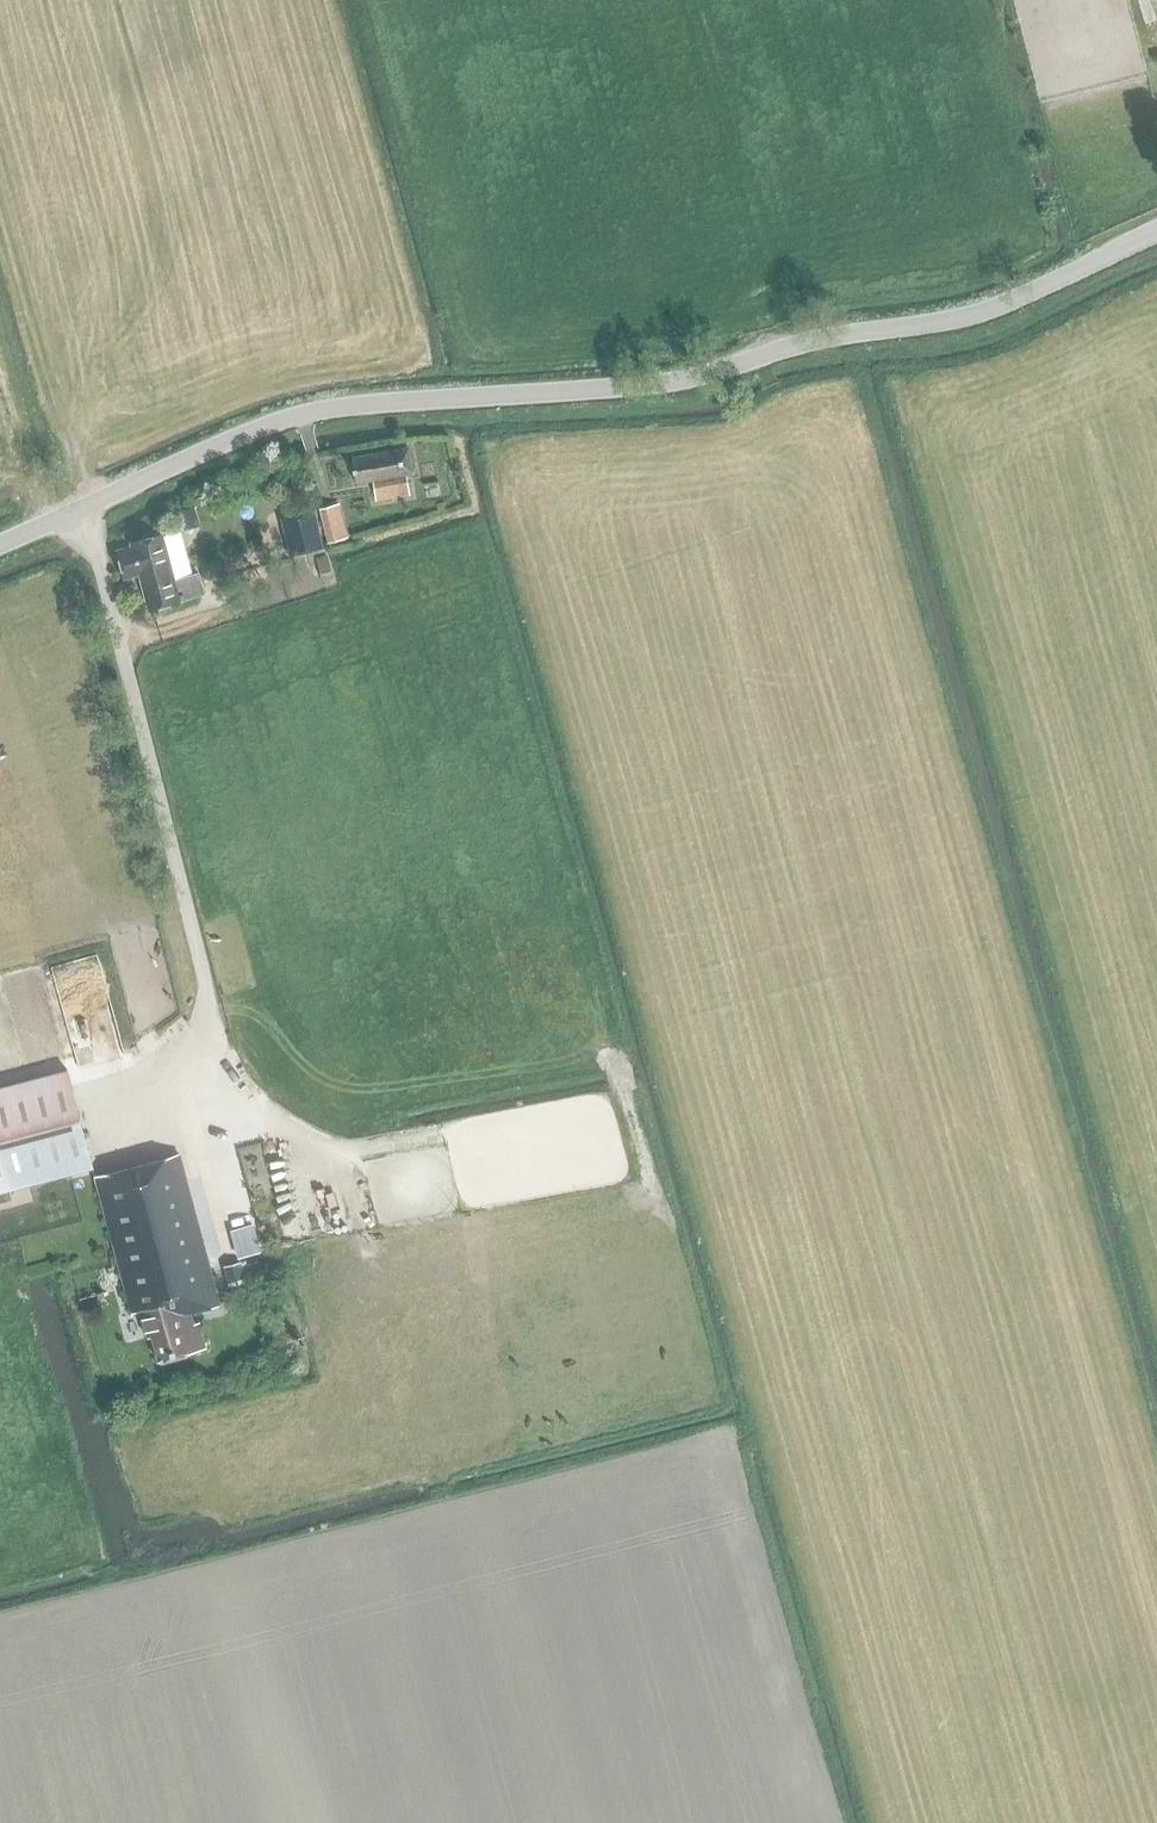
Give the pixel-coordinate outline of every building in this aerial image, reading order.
[(411,474),(407,448),(374,453),(372,456),(351,459),(355,483),(370,480),(373,499),(407,494),(404,475),(411,474)] [(347,536),(339,502),(317,508),(325,541),(347,536)] [(322,546),(313,507),(282,515),(292,554),(322,546)] [(170,580),(157,534),(140,539),(142,546),(132,549),(129,547),(122,549),(121,552),(114,554),(121,579),(136,575),(145,607),(200,592),(195,573),(170,580)] [(65,1068),(0,1085),(0,1195),(93,1169),(65,1068)] [(218,1305),(176,1154),(93,1177),(130,1314),(138,1312),(146,1339),(149,1338),(156,1362),(187,1354),(208,1348),(200,1320),(193,1322),(191,1313),(218,1305)] [(269,1269),(264,1249),(237,1255),(238,1260),(224,1264),(231,1295),(249,1290),(245,1275),(269,1269)]
